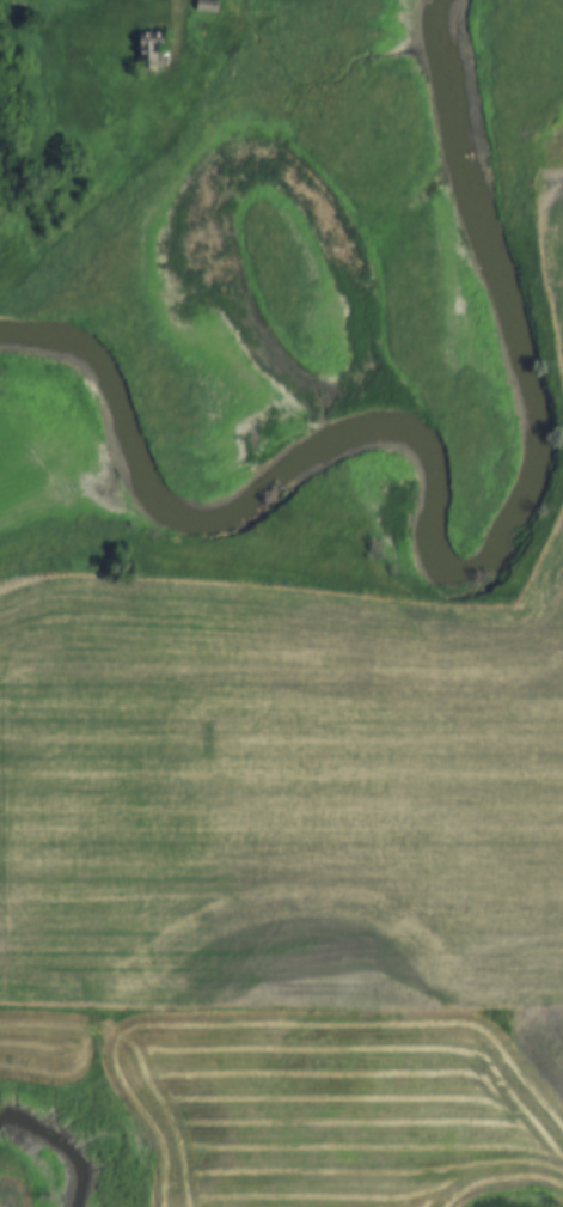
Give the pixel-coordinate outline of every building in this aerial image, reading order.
[(190,11),(214,15),(215,5),(191,2),(190,11)]
